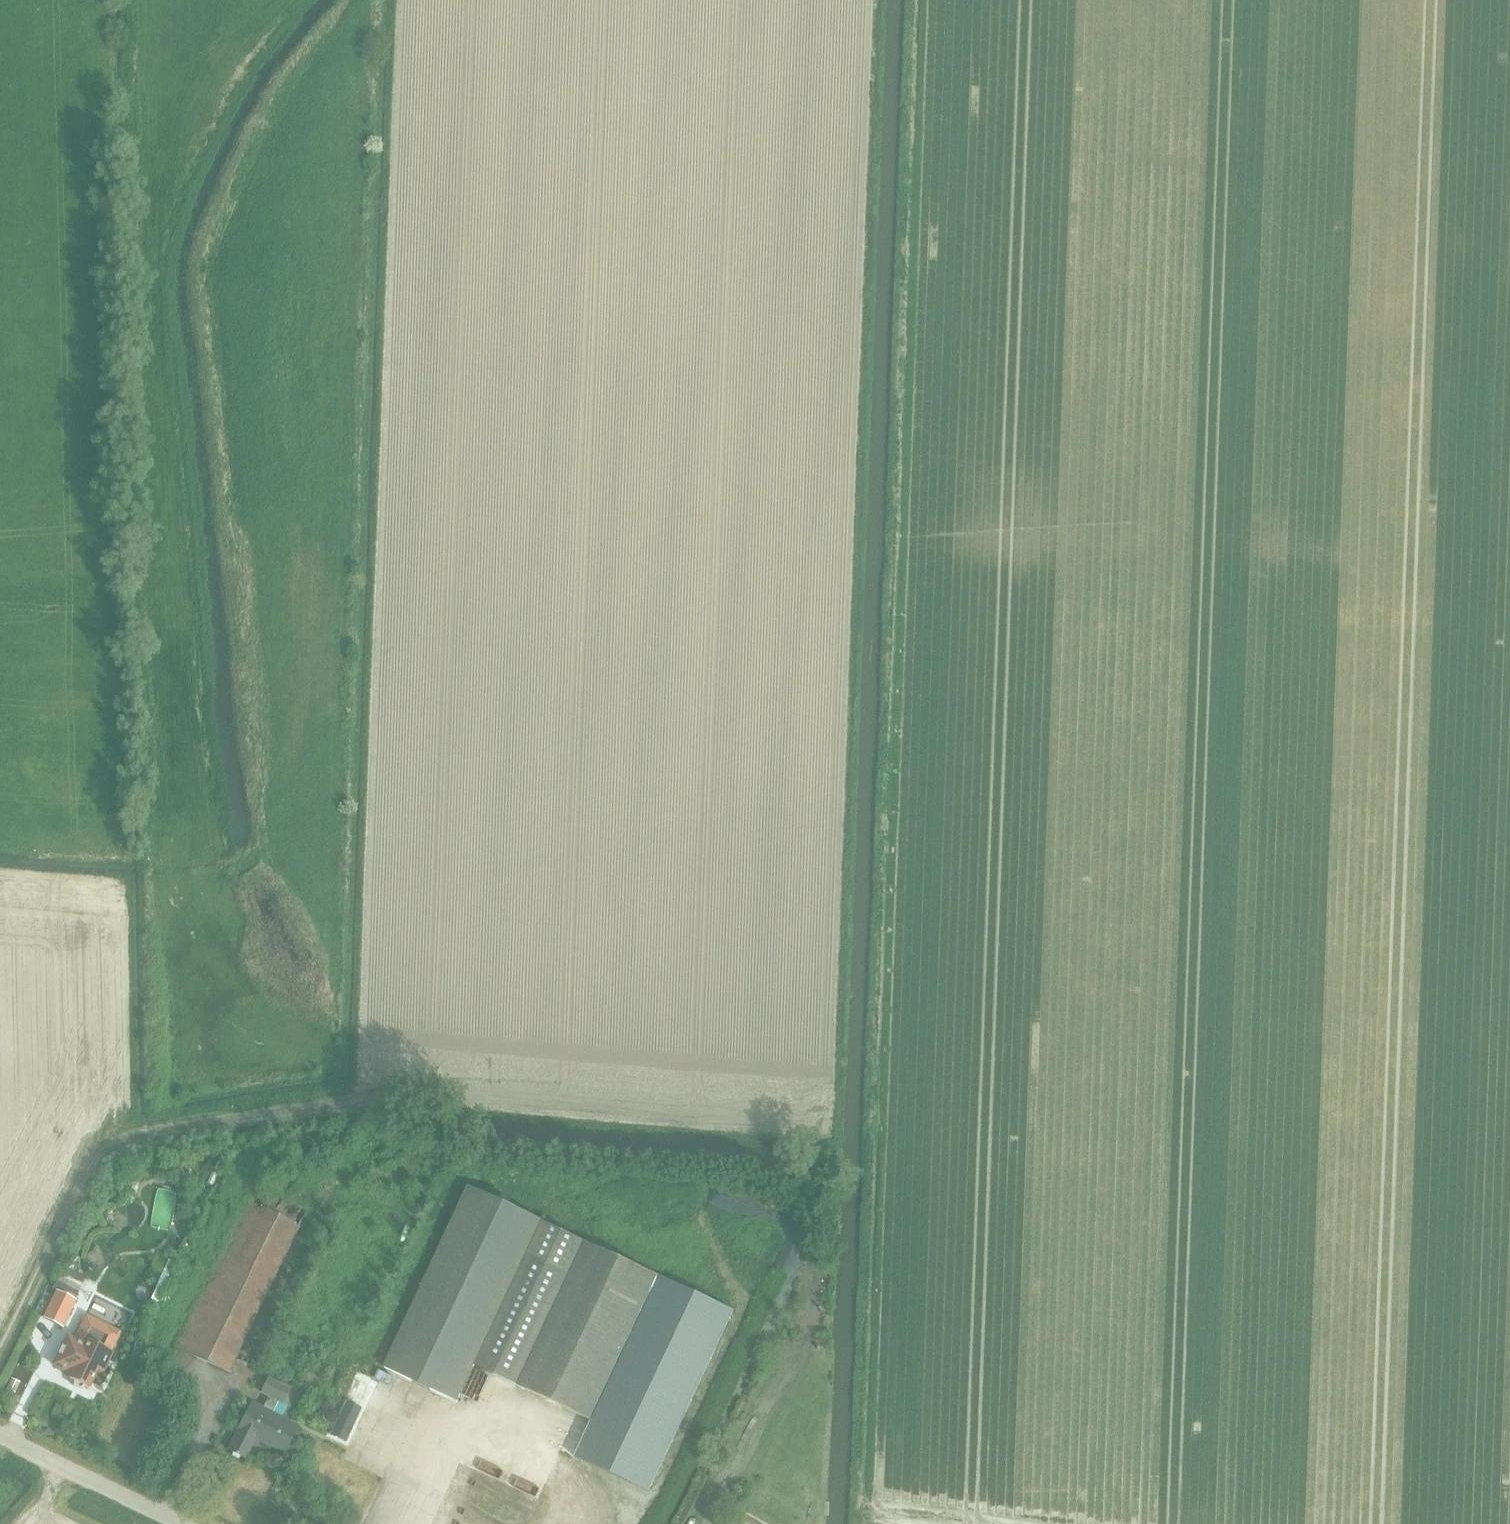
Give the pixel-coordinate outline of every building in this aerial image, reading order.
[(227,1374),(307,1210),(315,1195),(295,1186),(288,1201),(256,1185),(177,1349),(227,1374)] [(470,1187),(385,1368),(457,1402),(474,1366),(510,1383),(578,1239),(542,1221),(470,1187)] [(578,1239),(510,1383),(592,1422),(575,1458),(649,1492),(733,1311),(578,1239)] [(66,1266),(58,1281),(78,1291),(85,1276),(66,1266)] [(57,1293),(44,1319),(61,1329),(75,1302),(57,1293)] [(61,1351),(54,1366),(72,1375),(70,1380),(74,1382),(74,1387),(81,1390),(84,1387),(88,1389),(97,1371),(102,1373),(121,1335),(86,1317),(74,1341),(72,1339),(65,1353),(61,1351)] [(7,1388),(15,1392),(19,1383),(11,1379),(7,1388)] [(284,1454),(298,1427),(272,1413),(278,1401),(282,1403),(287,1393),(269,1384),(265,1394),(269,1397),(263,1409),(251,1403),(238,1430),(239,1431),(228,1451),(245,1459),(255,1439),(284,1454)] [(345,1442),(361,1408),(346,1401),(331,1435),(345,1442)]
